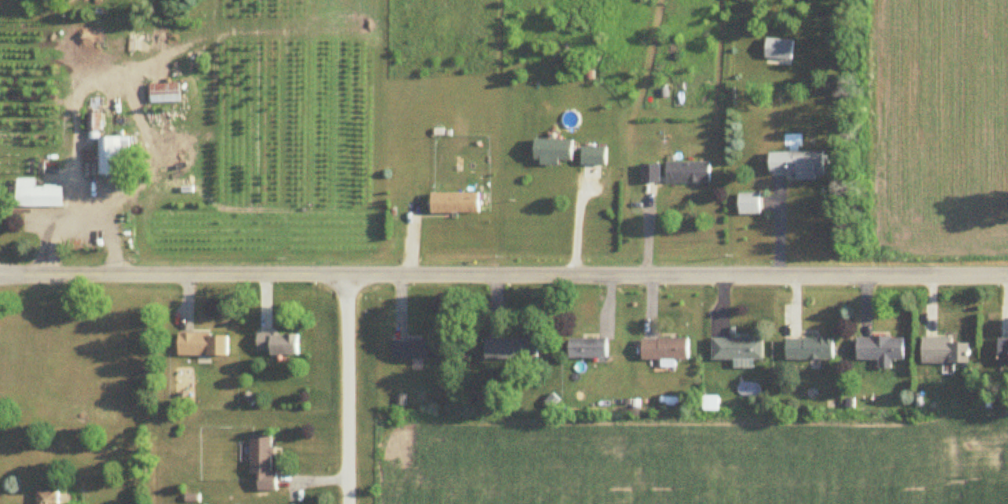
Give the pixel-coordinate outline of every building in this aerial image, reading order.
[(766,59),(793,60),(793,40),(767,39),(766,59)] [(180,84),(150,84),(150,103),(180,103),(180,84)] [(129,175),(129,137),(101,138),(101,113),(88,113),(88,140),(99,139),(100,175),(129,175)] [(573,140),(537,140),(537,164),(573,164),(573,140)] [(606,148),(583,148),(583,165),(606,165),(606,148)] [(826,152),(771,152),(771,178),(826,178),(826,152)] [(710,163),(667,163),(667,183),(710,183),(710,163)] [(642,165),(642,183),(661,183),(661,165),(642,165)] [(36,188),(36,179),(19,179),(19,208),(65,208),(64,188),(36,188)] [(433,193),(433,213),(480,213),(480,193),(433,193)] [(180,356),(230,356),(230,334),(180,334),(180,356)] [(258,335),(258,355),(300,355),(300,335),(258,335)] [(881,370),(894,370),(894,360),(905,360),(905,337),(858,337),(858,360),(881,360),(881,370)] [(608,358),(608,339),(570,339),(570,358),(608,358)] [(765,361),(765,339),(714,339),(714,361),(765,361)] [(836,361),(836,339),(789,339),(789,361),(836,361)] [(538,359),(538,340),(487,340),(487,359),(538,359)] [(689,340),(643,340),(643,360),(689,360),(689,340)] [(924,340),(924,364),(971,364),(971,340),(924,340)] [(394,360),(440,360),(440,341),(394,341),(394,360)] [(252,475),(260,475),(260,492),(278,492),(278,473),(274,473),(274,437),(252,437),(252,475)] [(60,491),(39,491),(39,503),(60,503),(60,491)]
